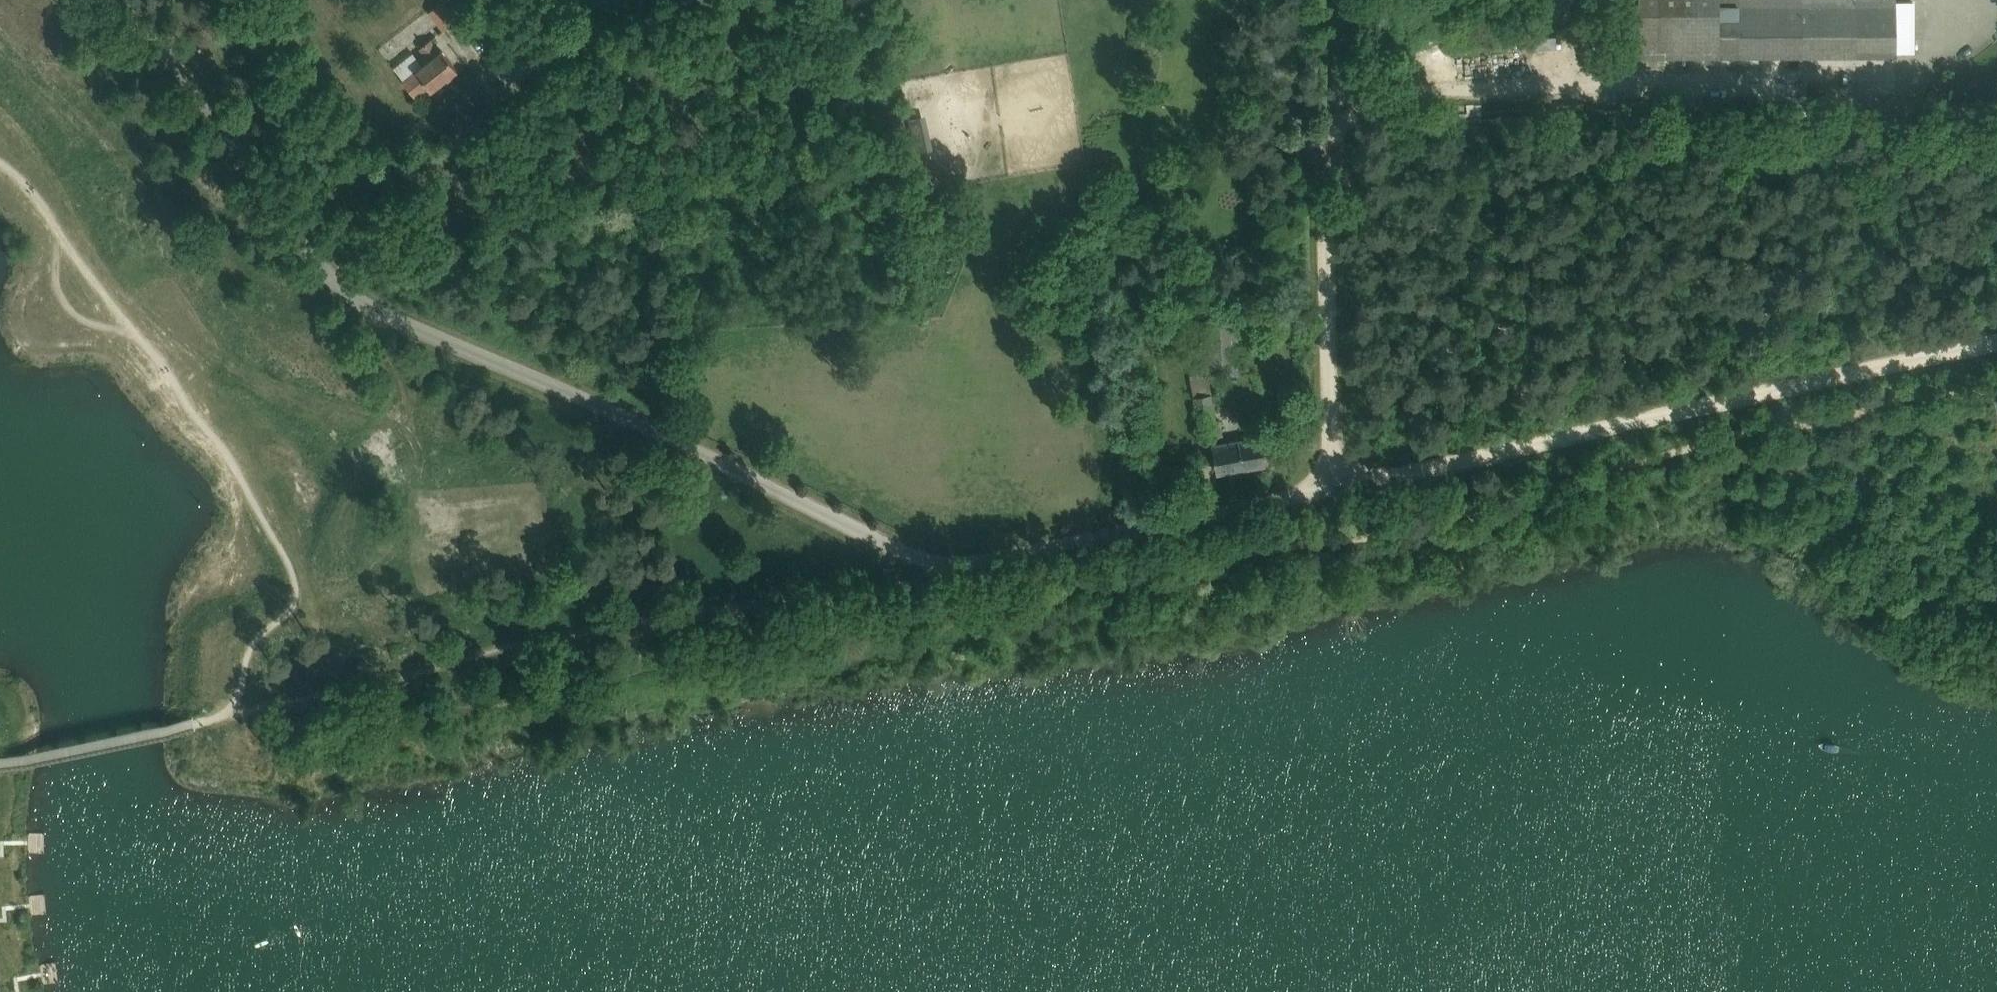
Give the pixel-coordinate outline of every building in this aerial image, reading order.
[(441,0),(429,0),(425,3),(443,29),(456,20),(441,0)] [(1638,49),(1719,49),(1719,55),(1896,55),(1896,0),(1638,0),(1638,49)] [(1909,38),(1909,15),(1897,15),(1897,38),(1909,38)] [(420,76),(407,87),(415,96),(428,86),(431,90),(457,69),(442,50),(440,51),(431,40),(419,49),(428,61),(416,71),(420,76)] [(931,137),(914,141),(913,141),(916,154),(917,153),(934,149),(931,137)] [(1205,372),(1219,371),(1239,370),(1237,323),(1203,324),(1205,372)] [(1212,393),(1211,394),(1208,372),(1191,374),(1200,438),(1218,435),(1212,393)] [(1213,444),(1218,472),(1264,464),(1259,436),(1213,444)]
